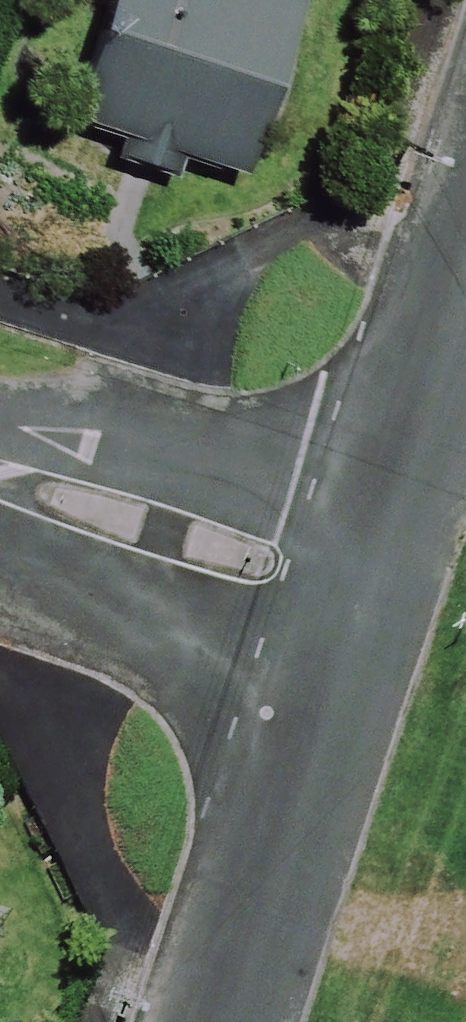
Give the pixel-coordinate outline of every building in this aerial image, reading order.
[(67,126),(235,178),(290,0),(106,0),(67,126)]
